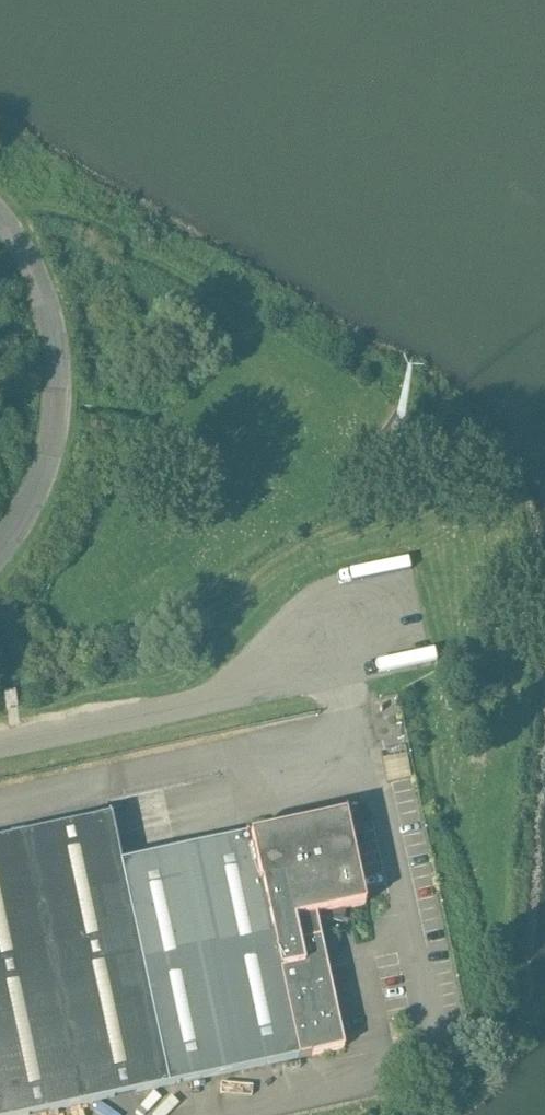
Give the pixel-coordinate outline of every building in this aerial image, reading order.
[(17,707),(14,692),(5,693),(7,709),(17,707)] [(111,814),(88,819),(97,863),(121,859),(111,814)] [(320,939),(315,916),(364,906),(345,815),(251,834),(121,861),(134,917),(142,958),(169,1084),(298,1056),(298,1057),(343,1048),(320,939)] [(169,1084),(142,958),(119,963),(110,922),(97,863),(88,819),(0,838),(0,1114),(25,1114),(169,1084)] [(134,917),(121,861),(121,859),(97,863),(110,922),(134,917)] [(134,917),(110,922),(119,963),(142,958),(134,917)]
